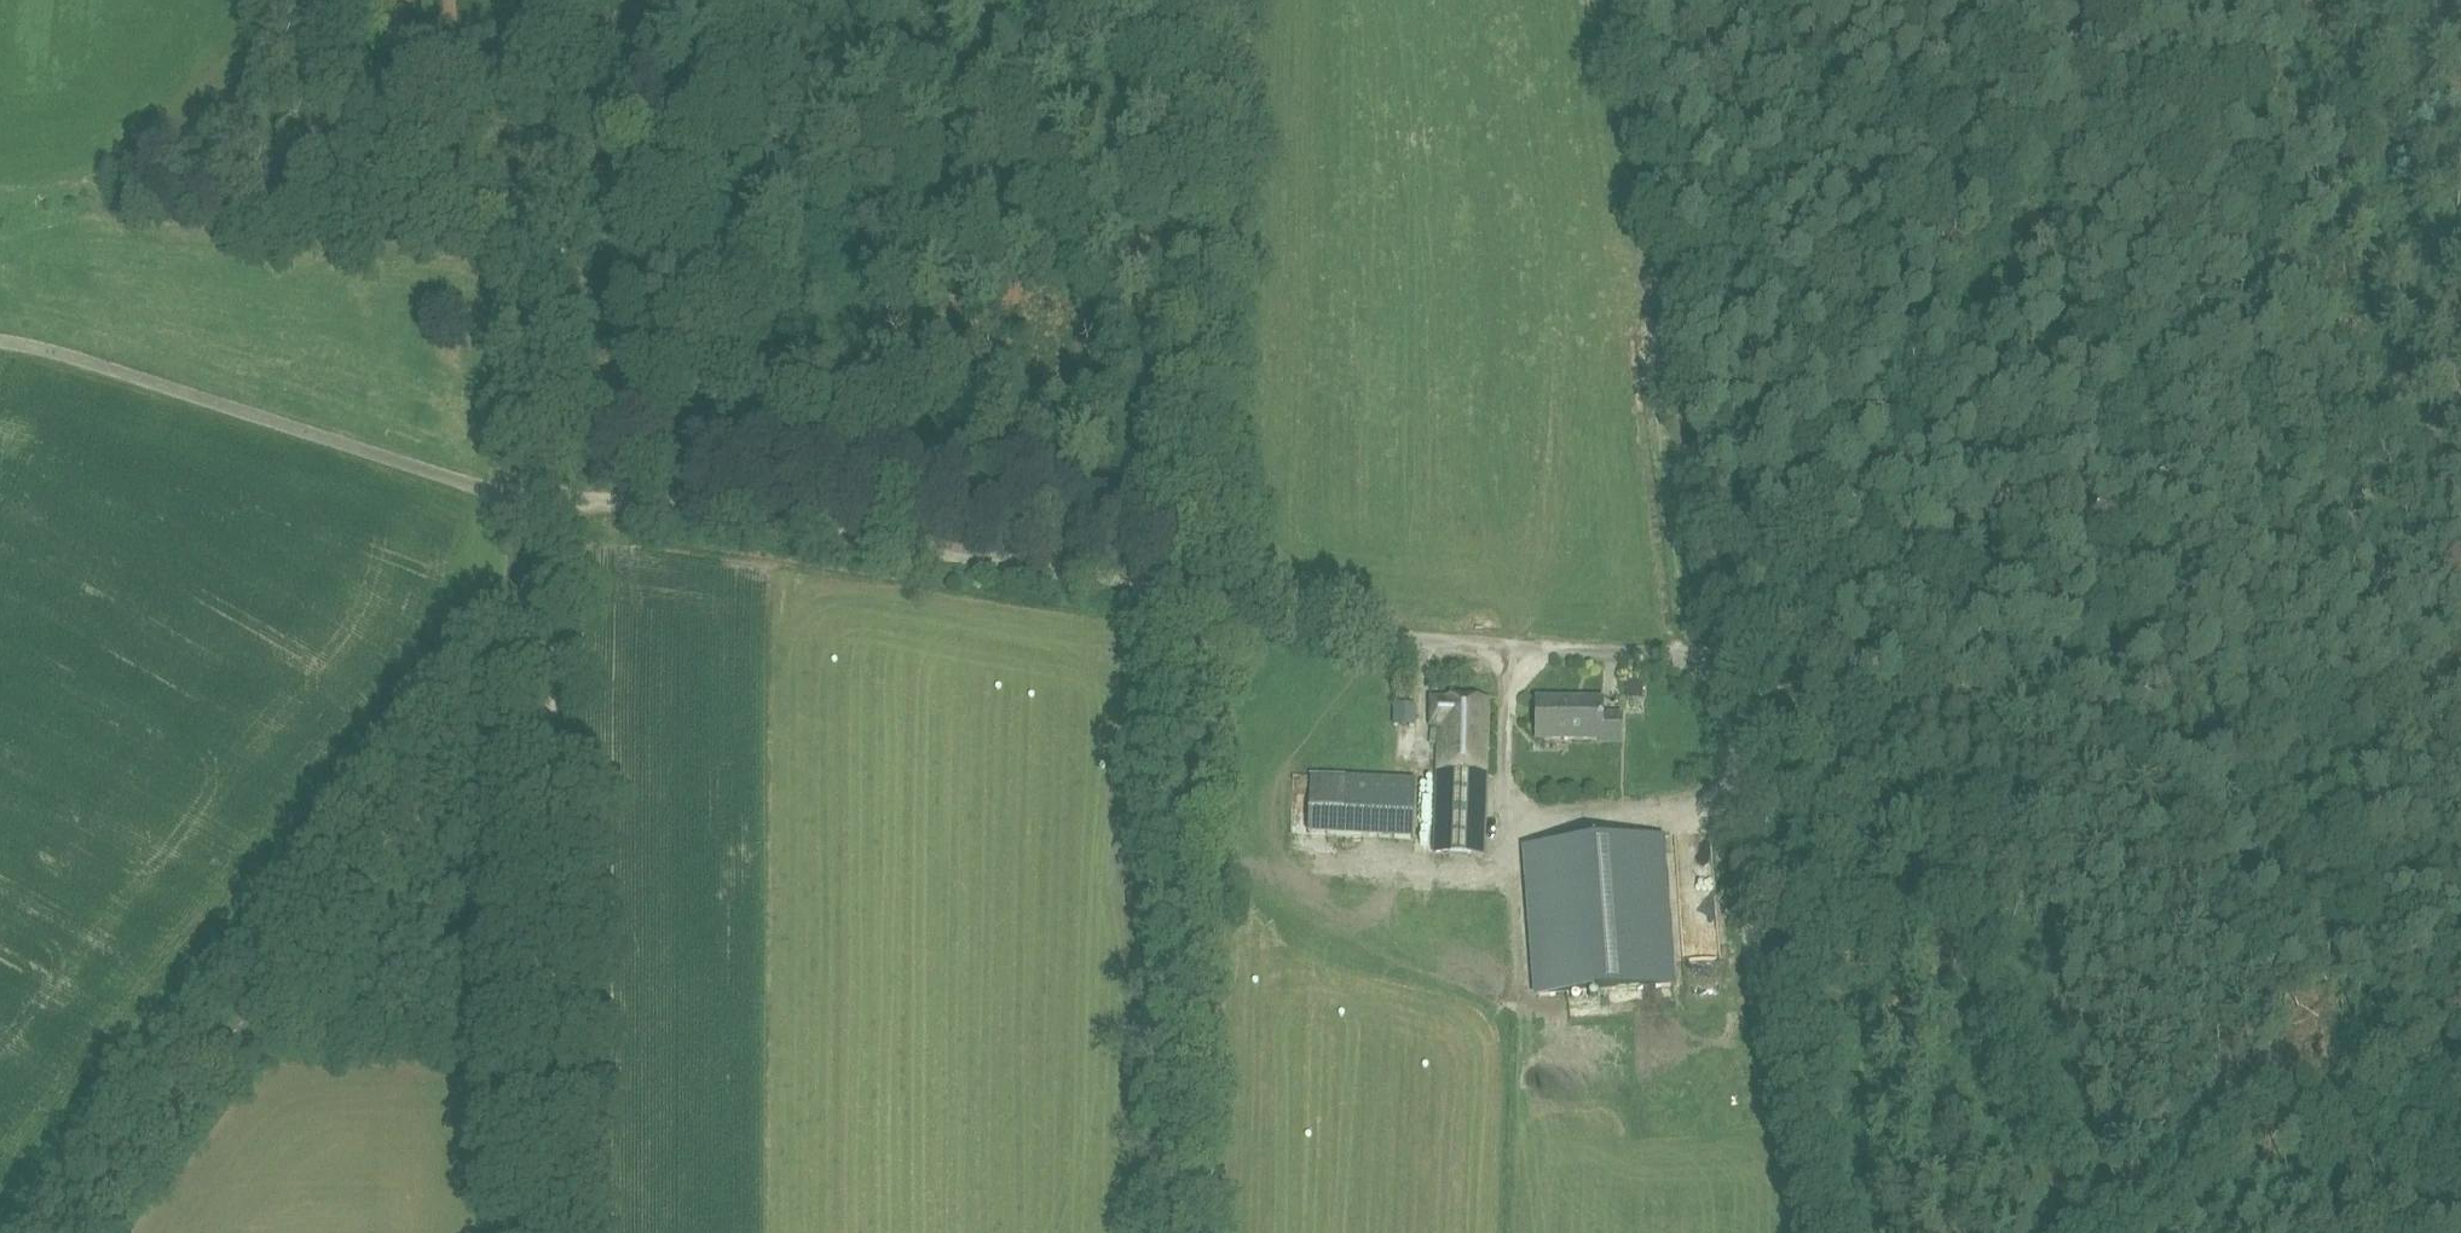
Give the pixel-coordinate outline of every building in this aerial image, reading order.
[(1484,854),(1488,700),(1431,698),(1430,726),(1438,726),(1434,852),(1484,854)] [(1539,698),(1539,742),(1623,743),(1624,714),(1604,714),(1605,699),(1539,698)] [(1394,725),(1416,725),(1416,702),(1395,702),(1394,725)] [(1424,846),(1424,807),(1316,808),(1317,848),(1424,846)] [(1527,848),(1539,995),(1671,985),(1660,838),(1527,848)] [(1680,860),(1666,860),(1666,896),(1680,896),(1680,860)]
